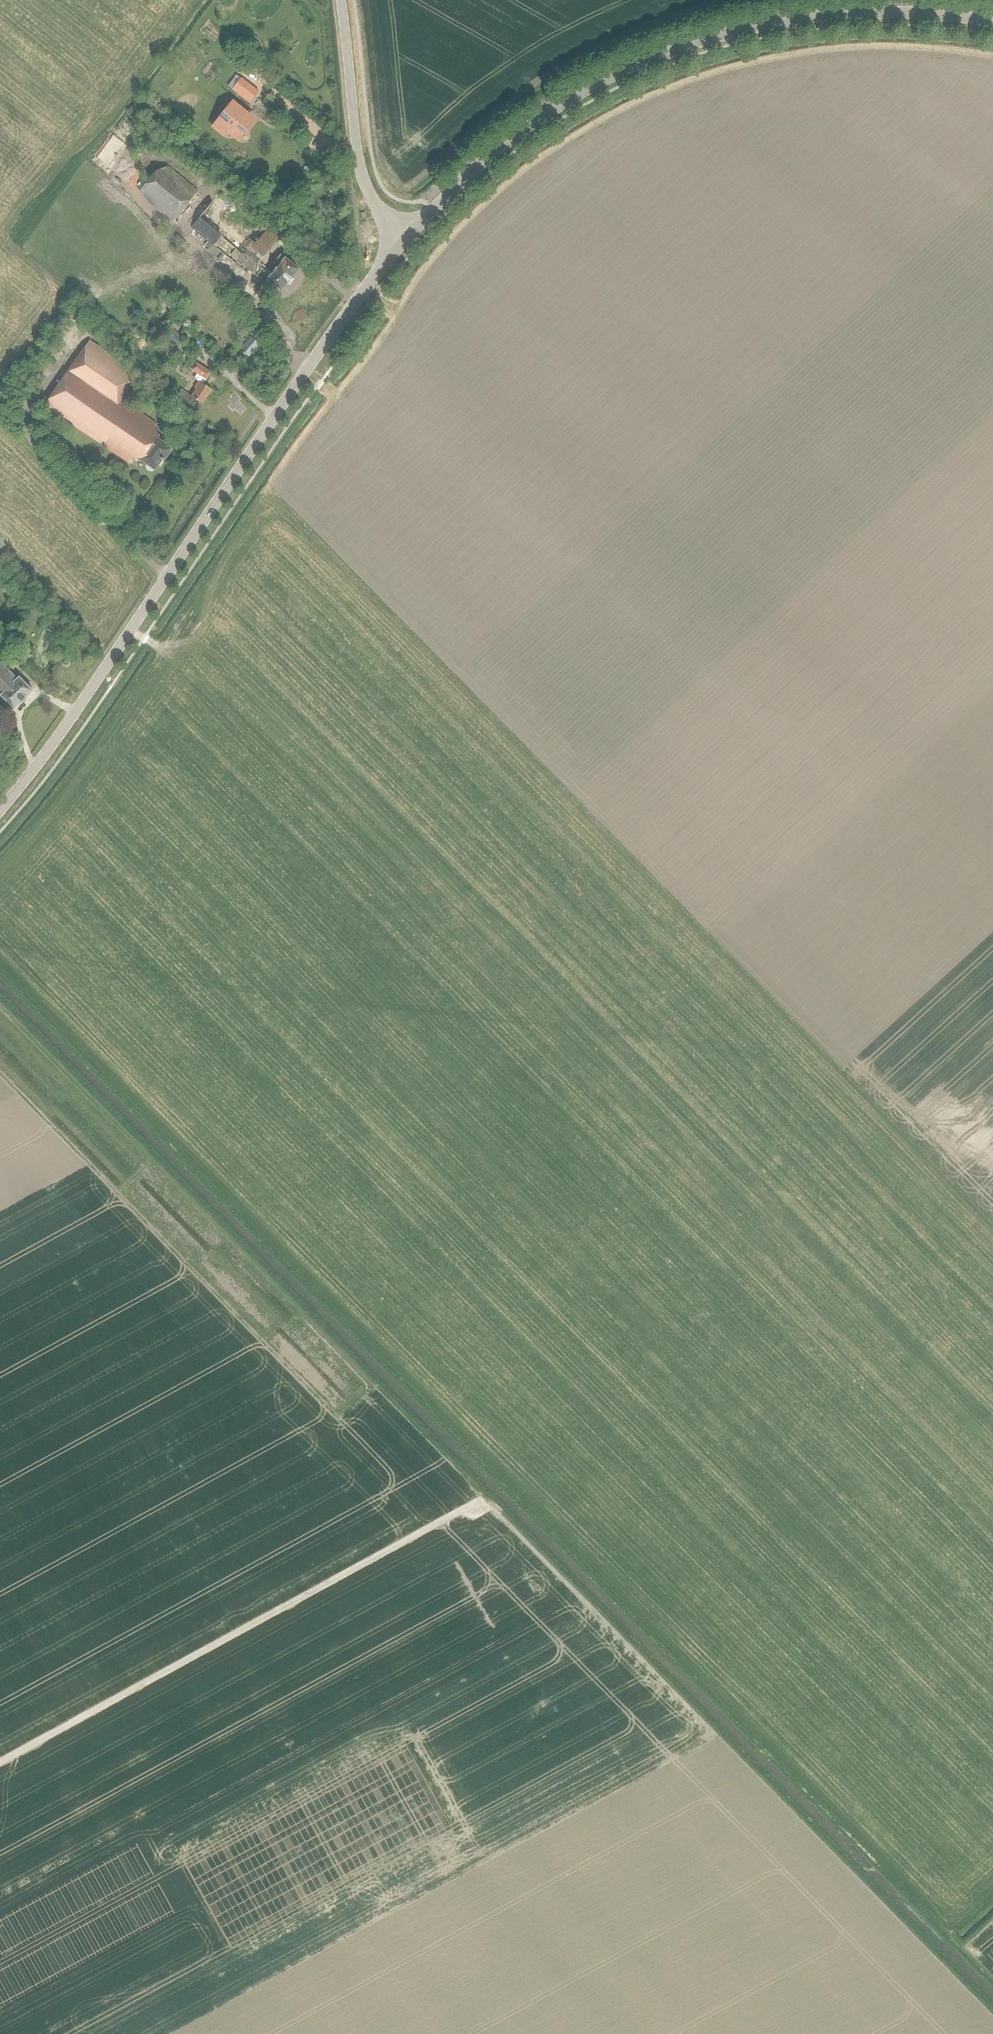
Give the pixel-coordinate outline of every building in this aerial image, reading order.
[(234,88),(241,94),(249,85),(241,78),(234,88)] [(238,139),(254,120),(233,104),(218,123),(238,139)] [(199,141),(201,138),(194,131),(191,135),(199,141)] [(172,222),(198,191),(167,166),(156,171),(139,191),(152,205),(172,222)] [(280,291),(298,269),(284,258),(288,247),(221,192),(192,228),(212,244),(207,250),(215,256),(220,251),(247,273),(249,271),(264,283),(267,280),(280,291)] [(173,329),(165,337),(176,348),(184,340),(173,329)] [(260,345),(250,337),(240,348),(249,356),(260,345)] [(164,458),(171,449),(157,439),(160,436),(158,435),(154,428),(156,424),(121,400),(138,376),(131,370),(89,341),(44,406),(129,465),(133,459),(137,462),(139,458),(147,464),(146,465),(146,467),(147,470),(149,471),(152,472),(155,471),(158,466),(161,465),(164,461),(164,458)] [(191,370),(197,374),(194,378),(199,381),(195,388),(196,389),(191,396),(203,404),(212,390),(203,384),(206,380),(207,380),(212,372),(196,363),(191,370)] [(30,691),(17,678),(15,680),(0,665),(0,698),(2,699),(0,701),(0,705),(3,708),(7,705),(11,709),(30,691)]
